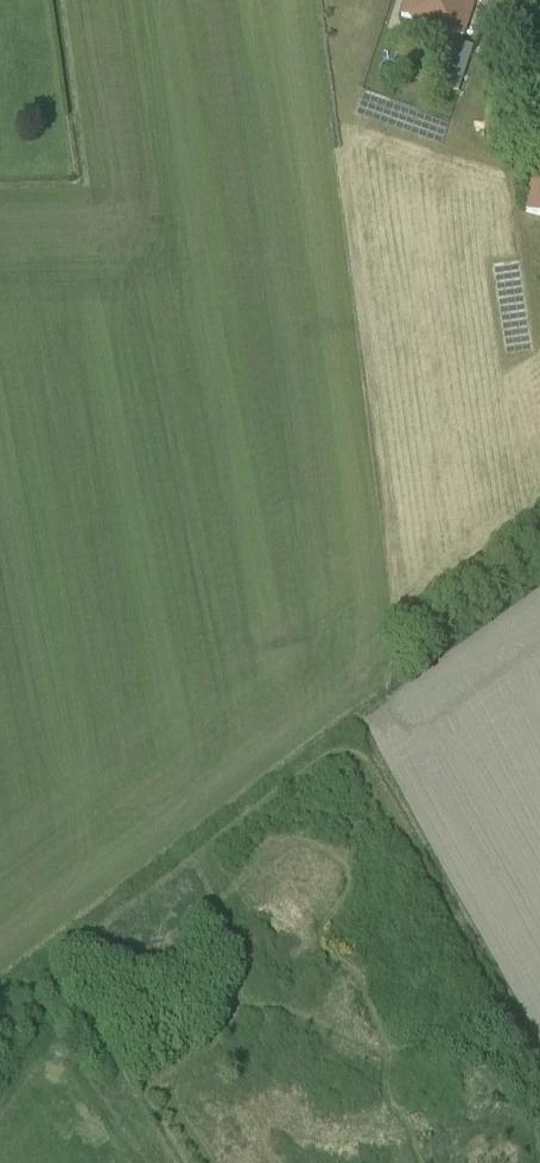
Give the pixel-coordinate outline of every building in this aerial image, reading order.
[(461,37),(474,0),(406,0),(401,16),(461,37)] [(539,216),(539,157),(525,212),(539,216)]
